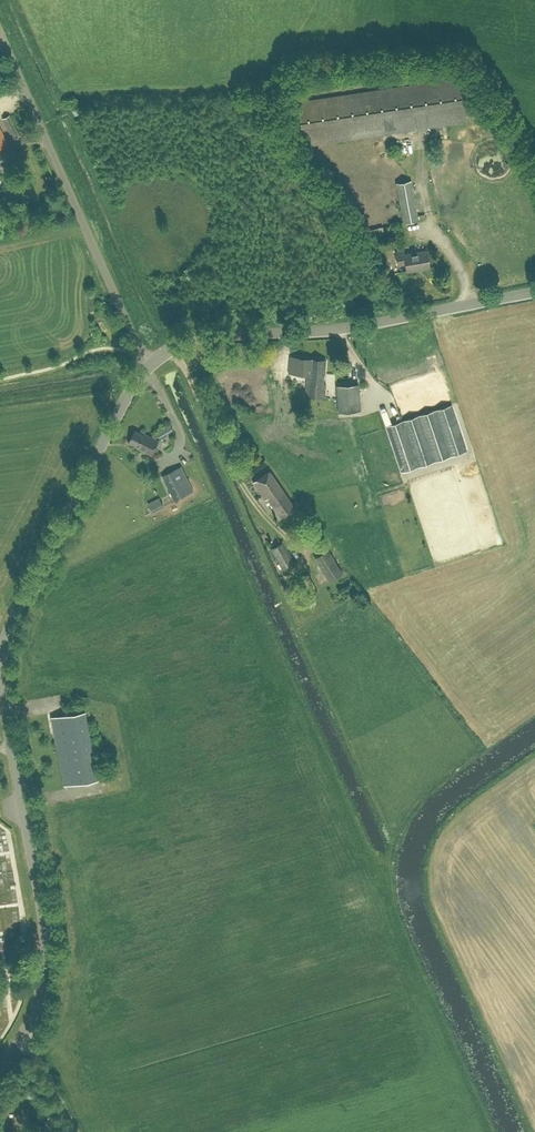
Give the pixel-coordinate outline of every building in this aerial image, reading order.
[(466,121),(465,114),(460,81),(459,77),(297,101),(303,145),(466,121)] [(9,115),(4,117),(2,118),(12,139),(19,135),(9,115)] [(15,157),(8,143),(7,143),(0,128),(0,165),(15,157)] [(396,183),(403,222),(418,219),(411,180),(396,183)] [(404,250),(396,252),(398,264),(405,262),(406,270),(429,266),(426,250),(404,254),(404,250)] [(307,374),(305,395),(324,397),(325,383),(323,383),(323,374),(324,374),(325,359),(290,356),(288,373),(307,374)] [(360,410),(358,383),(336,385),(338,411),(360,410)] [(382,396),(377,398),(382,414),(388,412),(382,396)] [(467,451),(451,405),(386,426),(402,472),(467,451)] [(160,438),(173,431),(169,424),(156,432),(160,438)] [(134,430),(128,442),(151,454),(158,440),(144,433),(143,434),(134,430)] [(193,490),(180,465),(161,475),(174,500),(193,490)] [(269,470),(253,481),(265,499),(267,498),(280,517),(295,507),(269,470)] [(147,503),(152,512),(163,506),(158,497),(147,503)] [(283,542),(271,548),(283,570),(295,563),(283,542)] [(327,549),(314,557),(328,580),(342,572),(327,549)] [(302,576),(309,589),(314,587),(307,573),(302,576)] [(84,710),(51,717),(64,785),(97,778),(84,710)]
